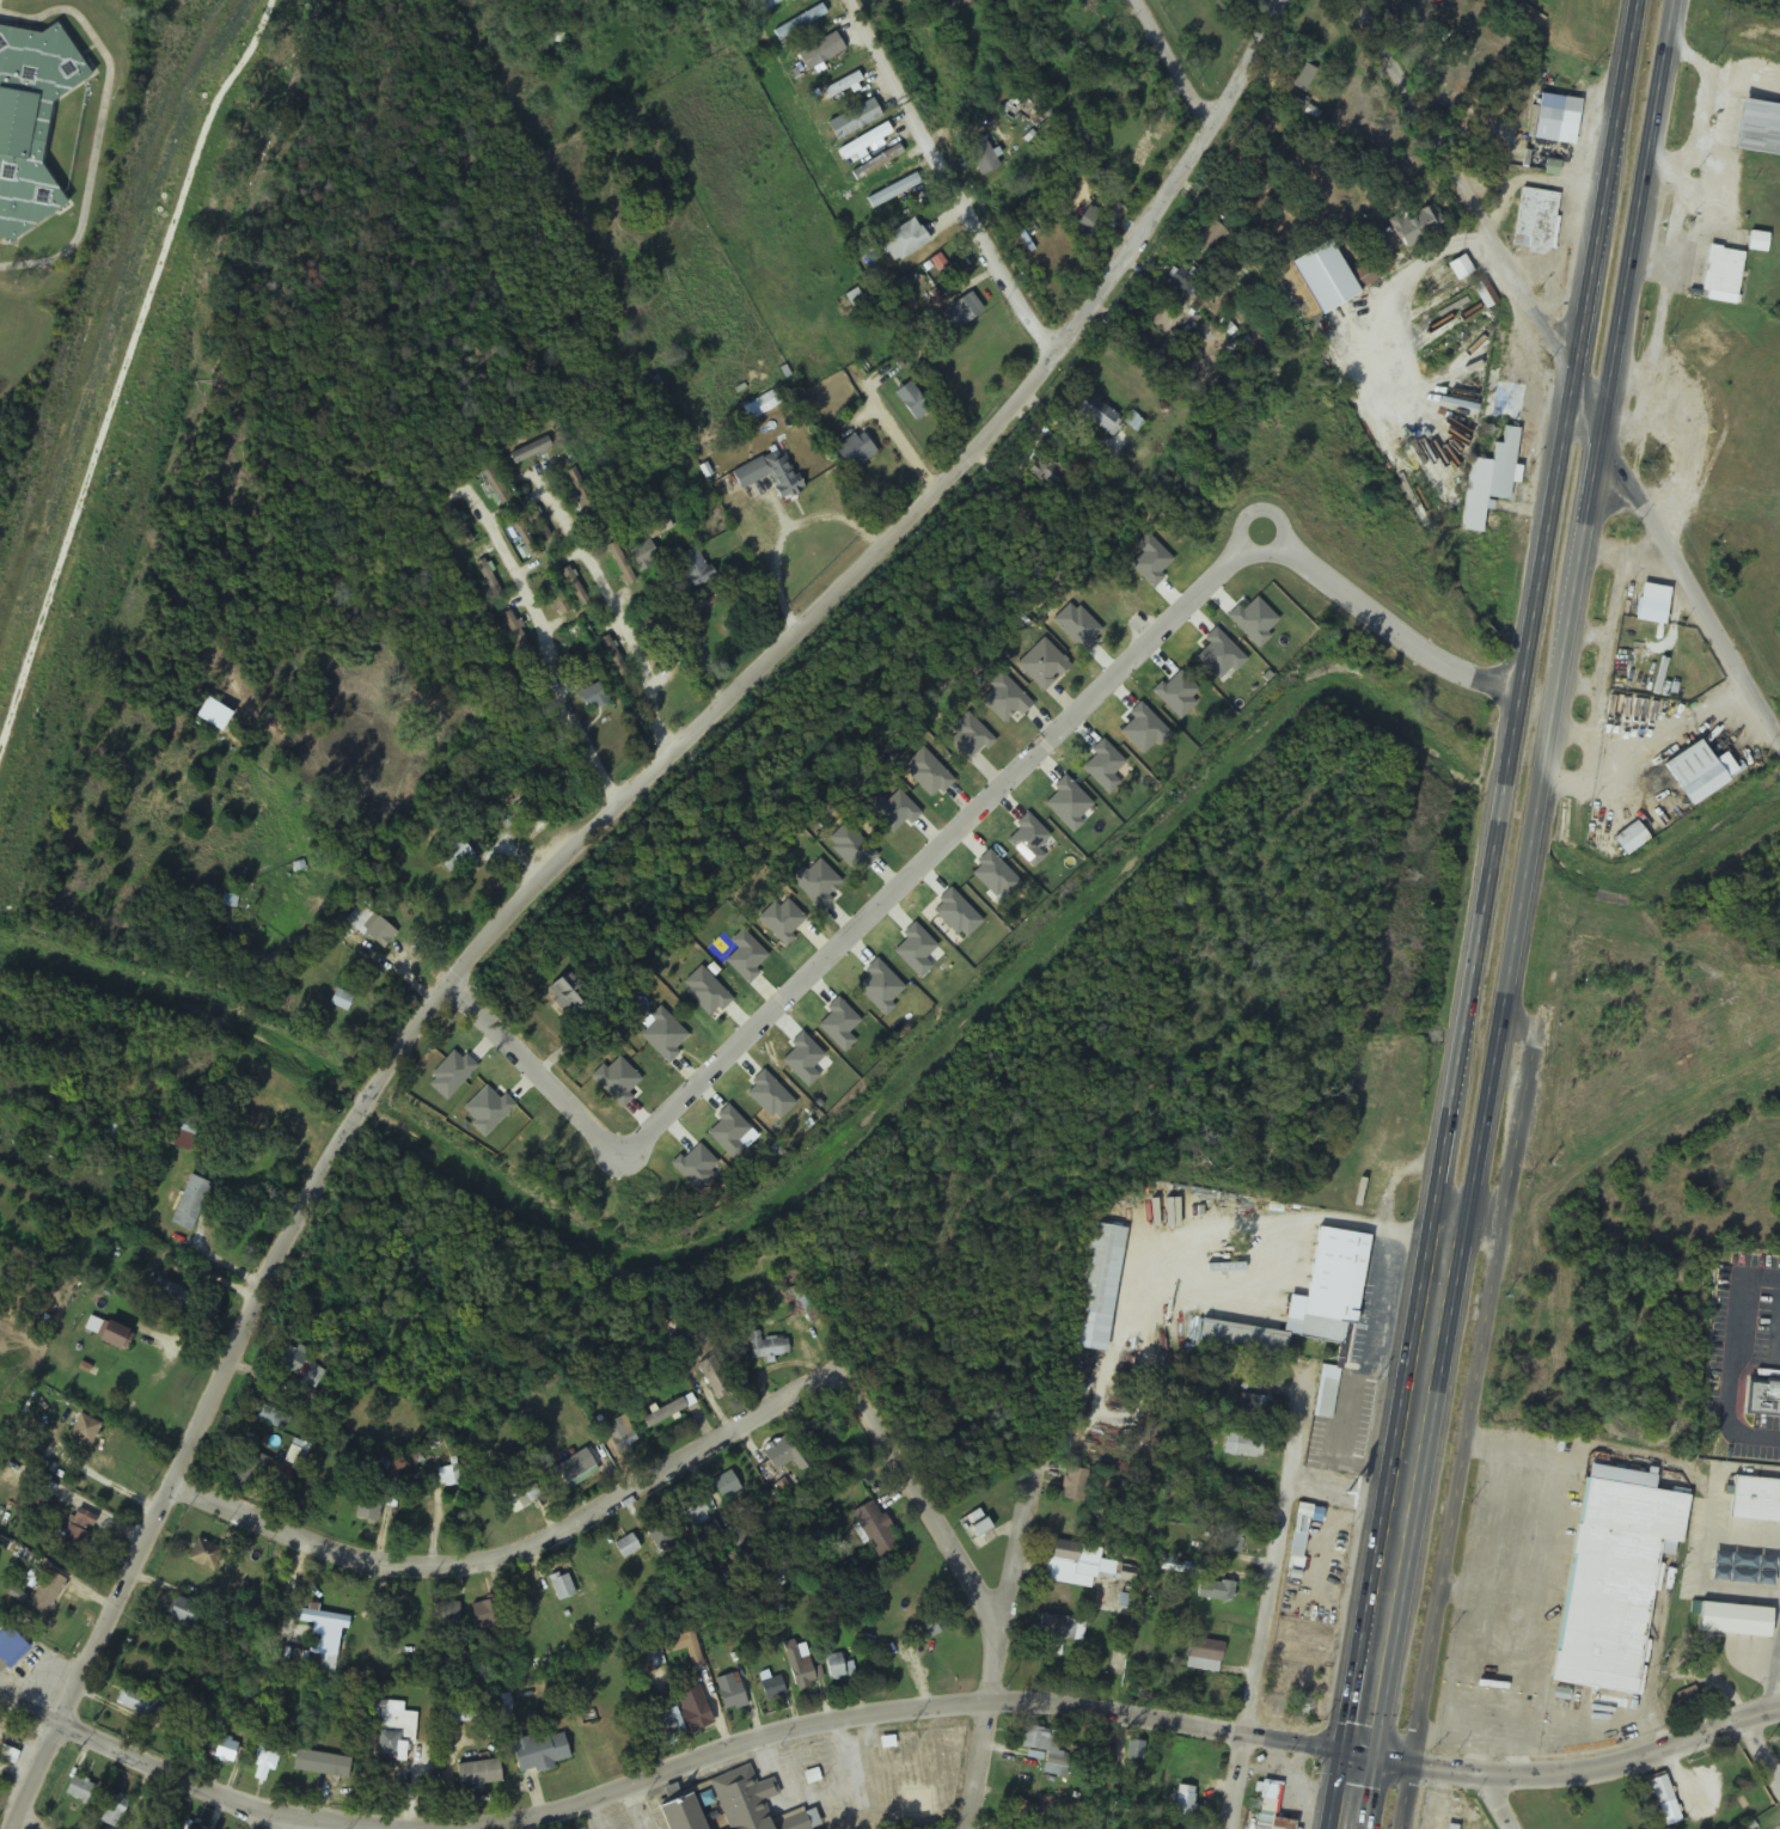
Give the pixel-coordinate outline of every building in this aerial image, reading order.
[(756,3),(762,14),(786,0),(761,0),(756,3)] [(773,33),(779,43),(826,14),(820,4),(773,33)] [(14,239),(72,204),(47,161),(56,102),(94,79),(94,77),(63,25),(56,24),(42,32),(0,26),(0,237),(14,239)] [(845,49),(834,32),(796,56),(807,73),(845,49)] [(1316,71),(1299,61),(1285,85),(1303,95),(1316,71)] [(814,108),(863,84),(857,72),(808,97),(814,108)] [(1573,145),(1577,114),(1561,112),(1564,92),(1538,88),(1531,139),(1573,145)] [(882,118),(872,99),(826,124),(836,142),(882,118)] [(1739,101),(1732,150),(1779,157),(1779,107),(1739,101)] [(892,138),(888,127),(837,148),(842,159),(892,138)] [(980,177),(999,167),(984,137),(965,147),(980,177)] [(852,173),(858,184),(905,156),(898,146),(852,173)] [(921,187),(915,175),(866,198),(872,210),(921,187)] [(1560,195),(1520,189),(1512,248),(1552,253),(1560,195)] [(1408,253),(1443,227),(1425,202),(1390,227),(1408,253)] [(1092,242),(1109,230),(1094,208),(1077,219),(1092,242)] [(928,241),(912,218),(879,242),(895,265),(928,241)] [(1226,236),(1213,219),(1190,237),(1203,254),(1226,236)] [(1743,253),(1708,248),(1700,300),(1736,305),(1743,253)] [(1396,293),(1432,368),(1498,336),(1485,309),(1497,304),(1484,279),(1471,285),(1466,276),(1472,273),(1463,256),(1447,264),(1456,283),(1446,288),(1438,273),(1396,293)] [(1202,278),(1191,269),(1187,274),(1179,268),(1167,282),(1186,298),(1202,278)] [(1316,297),(1326,312),(1354,294),(1349,285),(1343,289),(1339,282),(1316,297)] [(942,311),(954,331),(983,313),(971,294),(942,311)] [(1526,385),(1496,381),(1494,391),(1487,390),(1483,419),(1521,424),(1526,385)] [(896,390),(910,422),(928,414),(915,382),(896,390)] [(782,406),(774,391),(741,407),(749,422),(782,406)] [(1111,438),(1124,422),(1087,393),(1074,410),(1111,438)] [(1482,534),(1486,499),(1508,501),(1511,482),(1517,483),(1519,468),(1514,467),(1518,429),(1503,427),(1501,445),(1493,444),(1491,461),(1468,458),(1460,531),(1482,534)] [(850,473),(876,453),(860,430),(833,450),(850,473)] [(552,450),(547,438),(510,453),(515,465),(552,450)] [(731,473),(739,491),(770,477),(780,501),(802,491),(783,450),(731,473)] [(1030,469),(1054,493),(1068,479),(1044,454),(1030,469)] [(480,467),(486,478),(493,474),(486,464),(480,467)] [(472,540),(451,506),(443,512),(464,546),(472,540)] [(542,542),(551,536),(531,506),(522,511),(542,542)] [(659,561),(649,541),(629,551),(638,571),(659,561)] [(633,583),(616,543),(606,547),(623,587),(633,583)] [(713,577),(695,547),(675,560),(693,590),(713,577)] [(493,602),(503,598),(484,561),(474,566),(493,602)] [(579,608),(587,603),(567,568),(545,580),(561,609),(566,606),(554,584),(562,579),(579,608)] [(1665,626),(1668,603),(1638,598),(1635,621),(1665,626)] [(531,650),(511,611),(499,617),(520,656),(531,650)] [(625,673),(608,637),(599,641),(616,677),(625,673)] [(577,693),(588,714),(610,702),(598,681),(577,693)] [(1711,762),(1698,741),(1661,763),(1688,807),(1738,777),(1724,754),(1711,762)] [(544,825),(528,796),(514,805),(530,833),(544,825)] [(1649,842),(1635,823),(1609,841),(1622,860),(1649,842)] [(472,856),(456,838),(433,858),(450,877),(472,856)] [(396,935),(373,915),(358,931),(381,952),(396,935)] [(589,992),(567,969),(545,991),(567,1014),(589,992)] [(347,1012),(353,997),(336,991),(330,1006),(347,1012)] [(171,1143),(192,1151),(202,1125),(181,1117),(171,1143)] [(105,1143),(118,1147),(125,1126),(111,1122),(105,1143)] [(174,1224),(196,1231),(213,1182),(191,1174),(174,1224)] [(1072,1349),(1106,1354),(1124,1229),(1089,1224),(1072,1349)] [(1200,1322),(1197,1344),(1286,1357),(1289,1338),(1343,1346),(1346,1326),(1355,1327),(1368,1237),(1315,1229),(1305,1299),(1288,1297),(1283,1334),(1200,1322)] [(192,1293),(163,1278),(155,1295),(183,1310),(192,1293)] [(137,1333),(114,1322),(105,1340),(128,1351),(137,1333)] [(786,1337),(761,1340),(760,1333),(749,1334),(752,1359),(788,1355),(786,1337)] [(311,1355),(281,1340),(270,1362),(318,1386),(326,1370),(308,1362),(311,1355)] [(716,1400),(733,1389),(711,1357),(694,1368),(716,1400)] [(1338,1376),(1318,1373),(1311,1420),(1332,1423),(1338,1376)] [(1191,1415),(1193,1389),(1181,1388),(1178,1414),(1191,1415)] [(1763,1390),(1779,1392),(1779,1422),(1757,1420),(1763,1390)] [(1270,1399),(1238,1396),(1235,1417),(1268,1420),(1270,1399)] [(688,1409),(682,1398),(640,1420),(646,1430),(688,1409)] [(104,1428),(84,1414),(70,1435),(90,1448),(104,1428)] [(606,1433),(619,1453),(634,1443),(622,1423),(606,1433)] [(799,1474),(810,1465),(785,1433),(759,1454),(774,1474),(789,1461),(799,1474)] [(1261,1438),(1223,1436),(1222,1457),(1259,1459),(1261,1438)] [(308,1446),(295,1440),(286,1460),(299,1466),(308,1446)] [(266,1477),(274,1460),(237,1443),(220,1480),(243,1491),(252,1471),(266,1477)] [(553,1468),(564,1487),(595,1469),(584,1451),(553,1468)] [(1059,1501),(1082,1505),(1088,1473),(1065,1469),(1059,1501)] [(740,1492),(728,1472),(709,1483),(721,1504),(740,1492)] [(1779,1526),(1779,1483),(1731,1479),(1727,1521),(1779,1526)] [(1551,1684),(1637,1697),(1660,1543),(1680,1546),(1687,1497),(1581,1481),(1551,1684)] [(497,1499),(516,1515),(530,1500),(511,1483),(497,1499)] [(385,1496),(363,1491),(357,1517),(380,1522),(385,1496)] [(689,1534),(710,1519),(691,1493),(670,1508),(689,1534)] [(850,1513),(876,1560),(898,1548),(871,1501),(850,1513)] [(82,1558),(99,1517),(77,1508),(60,1549),(82,1558)] [(1285,1570),(1299,1572),(1308,1520),(1295,1518),(1285,1570)] [(722,1532),(733,1549),(745,1540),(734,1524),(722,1532)] [(1241,1532),(1211,1531),(1210,1553),(1240,1554),(1241,1532)] [(613,1543),(619,1560),(638,1553),(632,1536),(613,1543)] [(187,1563),(214,1573),(224,1548),(198,1537),(187,1563)] [(1043,1583),(1090,1590),(1092,1576),(1118,1580),(1119,1575),(1130,1577),(1132,1561),(1116,1559),(1117,1552),(1049,1542),(1043,1583)] [(49,1616),(67,1579),(48,1569),(30,1606),(49,1616)] [(574,1597),(567,1576),(548,1582),(556,1603),(574,1597)] [(1233,1603),(1233,1583),(1196,1582),(1196,1601),(1233,1603)] [(158,1616),(197,1632),(207,1610),(167,1593),(158,1616)] [(478,1630),(503,1627),(500,1600),(476,1603),(478,1630)] [(351,1620),(298,1607),(295,1618),(348,1631),(351,1620)] [(928,1639),(950,1626),(940,1608),(917,1621),(928,1639)] [(1060,1657),(1062,1641),(1082,1643),(1085,1622),(1038,1617),(1035,1639),(1044,1640),(1043,1656),(1060,1657)] [(240,1645),(250,1623),(238,1618),(228,1640),(240,1645)] [(11,1669),(31,1648),(12,1630),(0,1643),(0,1659),(11,1669)] [(701,1665),(692,1633),(659,1642),(663,1657),(685,1651),(690,1668),(701,1665)] [(803,1641),(782,1647),(794,1692),(815,1687),(803,1641)] [(1184,1670),(1219,1673),(1222,1644),(1186,1641),(1184,1670)] [(842,1679),(839,1656),(824,1659),(827,1681),(842,1679)] [(784,1695),(777,1678),(758,1685),(764,1702),(784,1695)] [(745,1706),(739,1683),(716,1690),(722,1713),(745,1706)] [(158,1700),(125,1686),(117,1704),(151,1718),(158,1700)] [(673,1696),(687,1734),(712,1726),(698,1688),(673,1696)] [(406,1703),(381,1702),(379,1729),(381,1729),(380,1758),(413,1760),(415,1712),(405,1712),(406,1703)] [(440,1723),(478,1721),(478,1703),(439,1705),(440,1723)] [(680,1734),(673,1712),(646,1720),(653,1743),(680,1734)] [(1058,1733),(1023,1728),(1020,1750),(1046,1754),(1043,1775),(1067,1779),(1070,1755),(1055,1753),(1058,1733)] [(515,1744),(523,1775),(557,1767),(556,1763),(574,1758),(566,1730),(515,1744)] [(234,1764),(239,1744),(219,1739),(214,1758),(234,1764)] [(271,1775),(282,1752),(263,1743),(252,1766),(271,1775)] [(1142,1761),(1142,1743),(1126,1743),(1126,1761),(1142,1761)] [(294,1771),(350,1779),(353,1758),(297,1750),(294,1771)] [(460,1789),(505,1784),(503,1760),(458,1765),(460,1789)] [(439,1782),(439,1764),(426,1764),(426,1782),(439,1782)] [(811,1808),(769,1824),(762,1803),(779,1797),(772,1780),(755,1786),(748,1767),(709,1781),(726,1828),(819,1828),(811,1808)] [(1682,1822),(1664,1776),(1647,1782),(1665,1828),(1682,1822)] [(97,1785),(73,1777),(66,1796),(90,1804),(97,1785)] [(1256,1828),(1290,1828),(1291,1823),(1276,1821),(1280,1785),(1261,1783),(1256,1828)] [(116,1794),(96,1825),(102,1828),(116,1828),(132,1804),(116,1794)] [(690,1796),(656,1808),(663,1828),(702,1828),(690,1796)] [(1010,1825),(1038,1820),(1035,1802),(1006,1807),(1010,1825)] [(192,1819),(185,1828),(206,1828),(192,1819)]
